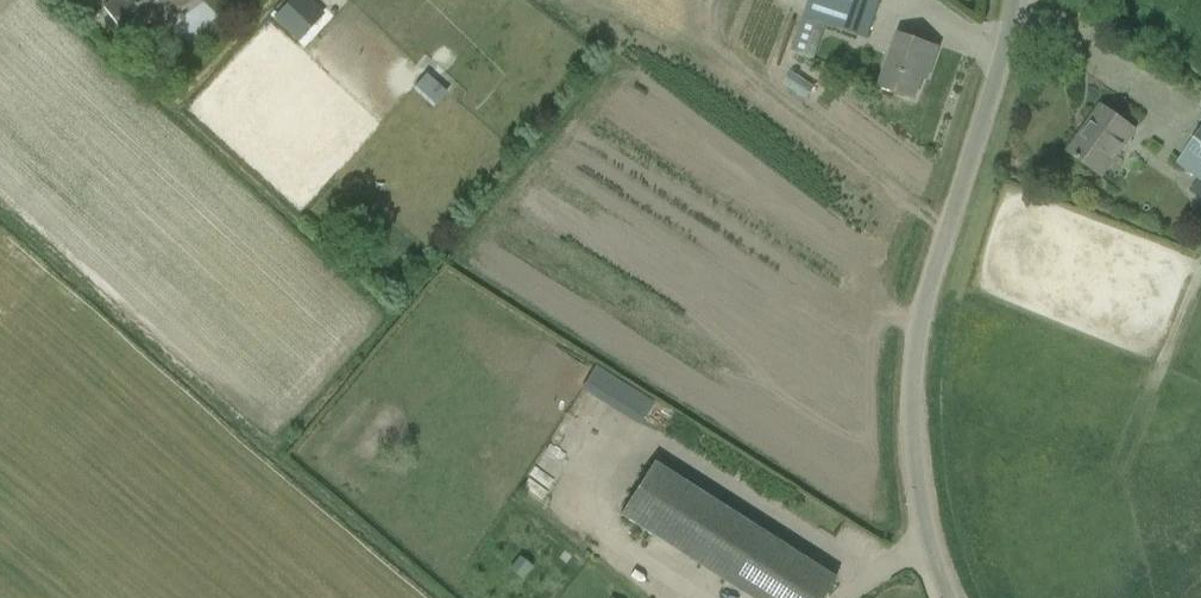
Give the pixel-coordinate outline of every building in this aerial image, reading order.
[(162,7),(170,19),(196,0),(114,0),(103,8),(121,35),(162,7)] [(272,18),(297,41),(322,14),(307,0),(289,0),(272,18)] [(322,10),(332,1),(332,0),(312,0),(322,10)] [(825,26),(866,40),(880,0),(807,0),(789,50),(814,58),(825,26)] [(936,49),(914,41),(898,35),(879,87),(914,99),(925,65),(930,67),(936,49)] [(1136,133),(1120,121),(1101,107),(1086,127),(1089,129),(1071,152),(1069,150),(1069,152),(1088,166),(1104,177),(1136,133)] [(1177,164),(1198,180),(1189,192),(1198,199),(1200,195),(1200,131),(1177,164)] [(814,567),(764,535),(652,464),(619,515),(749,597),(822,597),(834,579),(814,567)] [(532,573),(544,563),(532,549),(520,559),(532,573)]
